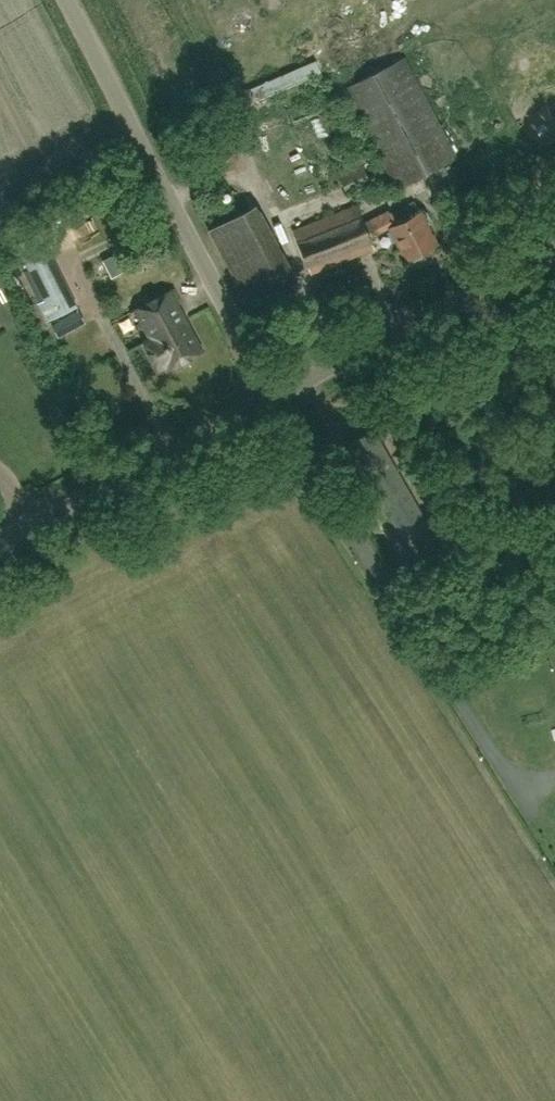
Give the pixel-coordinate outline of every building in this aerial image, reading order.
[(396,189),(459,157),(406,56),(344,88),(396,189)] [(547,153),(554,169),(554,149),(547,153)] [(361,161),(337,172),(347,194),(371,183),(361,161)] [(407,260),(438,244),(428,224),(432,222),(427,212),(423,214),(421,210),(419,211),(414,202),(392,213),(391,210),(364,221),(356,203),(293,229),(311,273),(374,247),(370,236),(389,228),(407,260)] [(17,244),(54,319),(79,306),(43,232),(17,244)] [(167,369),(203,350),(171,290),(135,309),(150,338),(144,341),(159,369),(165,366),(167,369)] [(373,422),(349,437),(400,524),(424,509),(373,422)] [(554,843),(554,826),(551,819),(543,823),(553,845),(554,843)]
